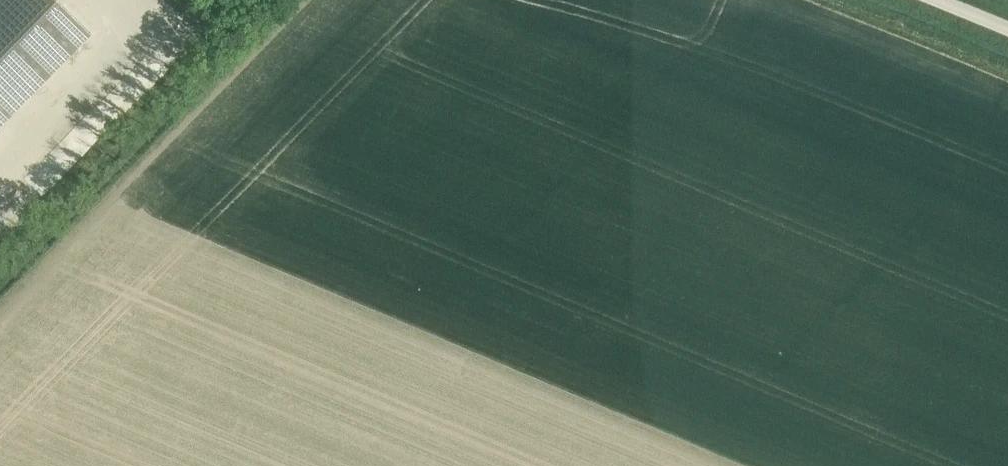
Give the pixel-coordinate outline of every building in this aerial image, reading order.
[(54,0),(0,0),(0,124),(89,34),(54,0)]
